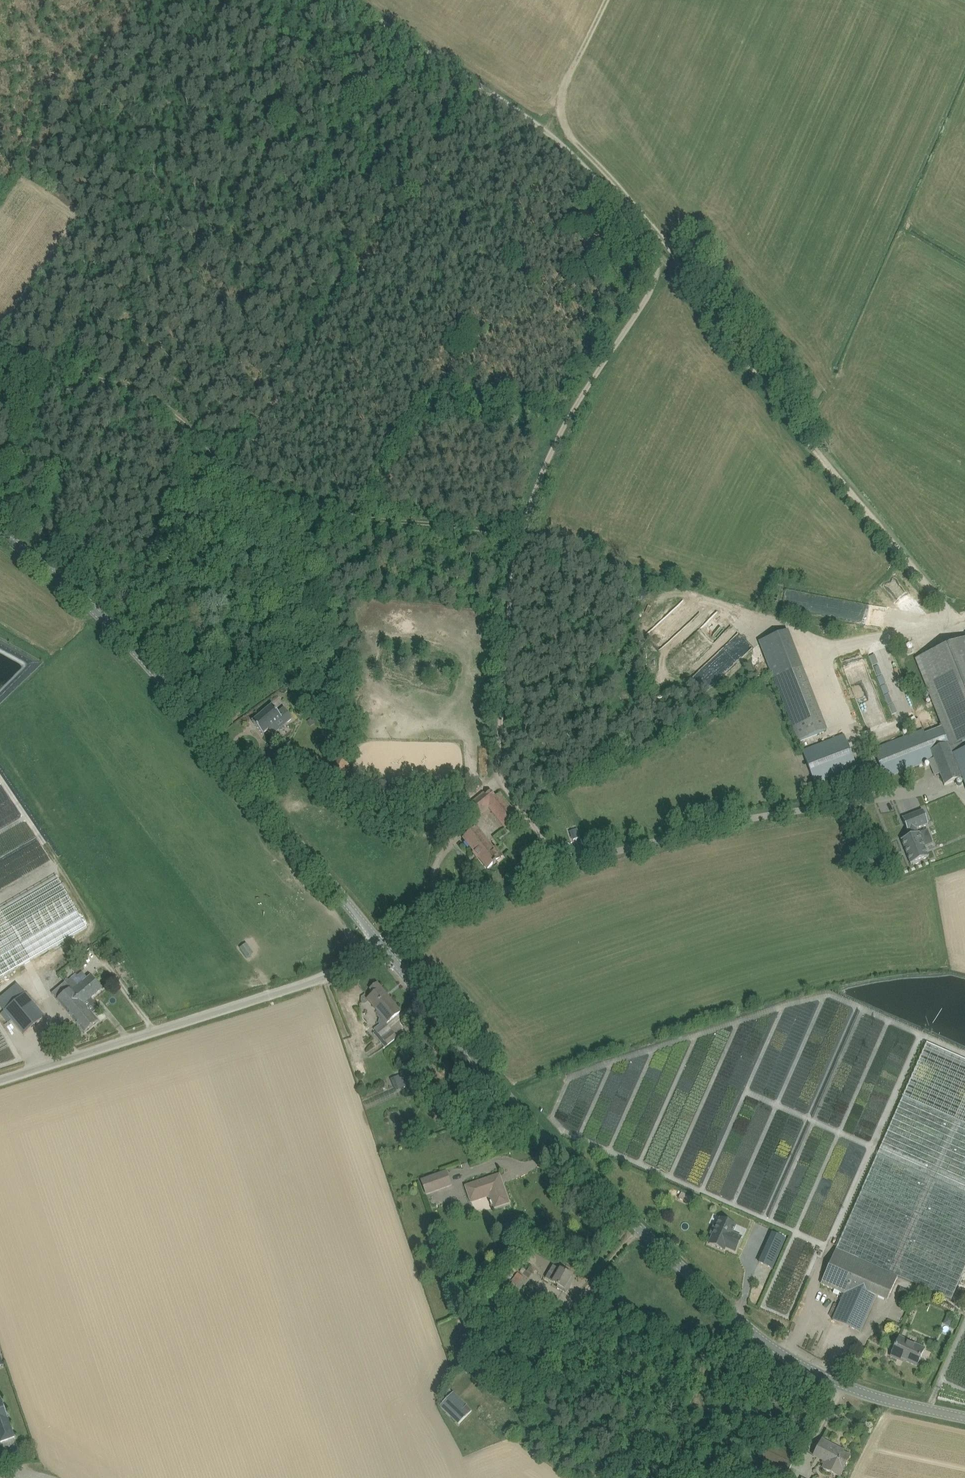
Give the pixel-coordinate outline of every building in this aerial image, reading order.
[(917,659),(944,726),(940,727),(941,729),(927,734),(925,729),(873,749),(874,749),(885,778),(929,761),(935,776),(940,774),(945,785),(964,777),(964,779),(964,640),(917,659)] [(803,668),(774,679),(791,721),(820,710),(803,668)] [(253,722),(254,724),(255,723),(257,726),(256,726),(263,734),(269,729),(273,735),(279,730),(274,725),(282,719),(286,724),(293,718),(284,708),(278,713),(272,706),(269,708),(253,722)] [(857,768),(854,759),(845,735),(803,751),(815,784),(857,768)] [(333,771),(331,770),(328,776),(339,782),(348,765),(337,759),(334,765),(336,765),(333,771)] [(476,789),(470,783),(469,782),(466,785),(463,788),(470,795),(476,789)] [(489,805),(507,828),(520,817),(501,792),(496,796),(492,790),(486,795),(484,793),(463,810),(471,819),(489,805)] [(913,836),(902,840),(911,864),(914,863),(914,865),(919,863),(919,861),(929,857),(919,833),(918,834),(916,829),(928,824),(923,810),(903,818),(908,832),(911,831),(913,836)] [(573,839),(581,837),(578,829),(571,831),(573,839)] [(476,830),(465,839),(488,869),(493,865),(494,866),(497,864),(496,863),(502,858),(495,849),(492,851),(476,830)] [(87,928),(57,878),(0,911),(0,979),(87,928)] [(248,943),(240,947),(246,957),(254,953),(248,943)] [(117,955),(113,957),(112,955),(107,959),(111,964),(115,960),(119,957),(117,955)] [(71,988),(79,997),(85,1003),(102,989),(91,975),(83,982),(78,975),(67,984),(71,988)] [(25,993),(17,983),(0,997),(0,1006),(4,1011),(1,1014),(7,1022),(11,1019),(15,1023),(24,1035),(45,1017),(26,993),(25,993)] [(388,1022),(401,1012),(389,997),(388,998),(381,989),(381,988),(378,985),(376,984),(372,988),(372,990),(374,993),(368,998),(388,1022)] [(84,1004),(85,1003),(79,997),(71,988),(57,1000),(85,1033),(99,1021),(84,1004)] [(386,1023),(377,1031),(388,1046),(398,1037),(386,1023)] [(821,1284),(844,1294),(833,1320),(860,1332),(876,1297),(887,1302),(898,1277),(952,1301),(964,1272),(964,1061),(928,1044),(905,1097),(821,1284)] [(364,1063),(358,1065),(360,1074),(367,1072),(364,1063)] [(417,1068),(409,1072),(412,1077),(420,1073),(417,1068)] [(396,1090),(406,1086),(402,1074),(391,1077),(396,1090)] [(420,1180),(426,1195),(452,1186),(447,1170),(420,1180)] [(492,1208),(507,1203),(506,1200),(508,1199),(501,1181),(491,1185),(489,1178),(465,1186),(471,1201),(487,1195),(492,1208)] [(684,1201),(687,1195),(682,1192),(679,1199),(684,1201)] [(736,1252),(742,1238),(732,1234),(736,1225),(721,1219),(717,1226),(715,1225),(711,1234),(714,1235),(710,1244),(724,1250),(726,1247),(736,1252)] [(768,1231),(755,1260),(769,1266),(782,1237),(768,1231)] [(569,1282),(572,1276),(563,1270),(562,1271),(554,1266),(553,1266),(546,1278),(559,1286),(558,1288),(566,1293),(572,1283),(569,1282)] [(529,1281),(518,1272),(511,1281),(522,1289),(529,1281)] [(466,1285),(464,1296),(475,1298),(477,1287),(466,1285)] [(900,1288),(898,1293),(909,1298),(912,1293),(900,1288)] [(899,1338),(891,1356),(898,1359),(898,1358),(917,1366),(924,1350),(899,1338)] [(3,1358),(0,1359),(0,1373),(2,1372),(4,1378),(10,1376),(3,1358)] [(474,1411),(454,1393),(450,1389),(442,1397),(447,1401),(441,1407),(461,1425),(474,1411)] [(1,1442),(15,1437),(8,1417),(9,1417),(3,1400),(0,1401),(0,1439),(1,1442)] [(843,1470),(850,1456),(838,1450),(839,1448),(822,1439),(814,1455),(823,1460),(822,1464),(824,1465),(822,1468),(839,1477),(843,1470)] [(795,1456),(768,1442),(760,1457),(788,1470),(795,1456)]
